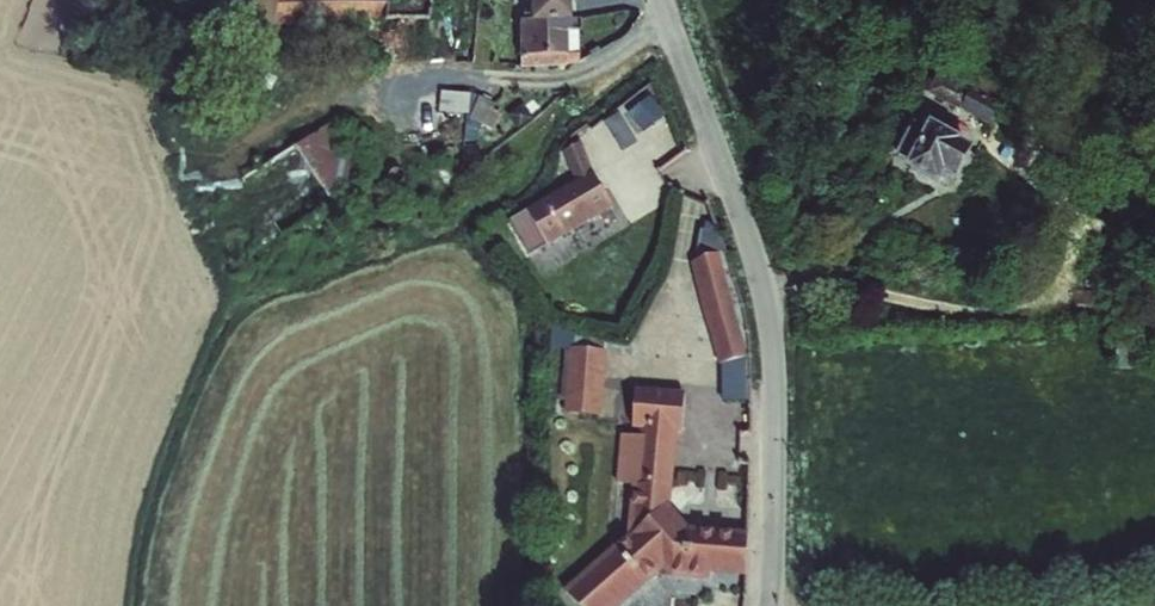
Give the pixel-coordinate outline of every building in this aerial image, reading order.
[(236,22),(433,18),(433,0),(235,0),(236,22)] [(581,62),(580,27),(566,27),(566,0),(512,0),(512,62),(581,62)] [(941,188),(978,127),(934,102),(898,163),(941,188)] [(324,185),(351,172),(328,126),(253,163),(286,227),(334,203),(324,185)] [(587,172),(511,215),(533,253),(618,204),(581,140),(572,145),(587,172)] [(698,254),(724,401),(755,396),(729,249),(698,254)] [(566,344),(564,412),(606,413),(608,345),(566,344)] [(684,387),(637,384),(634,432),(622,431),(620,471),(640,496),(627,507),(626,535),(563,586),(580,605),(620,605),(662,572),(746,577),(749,527),(691,523),(677,506),(684,387)]
